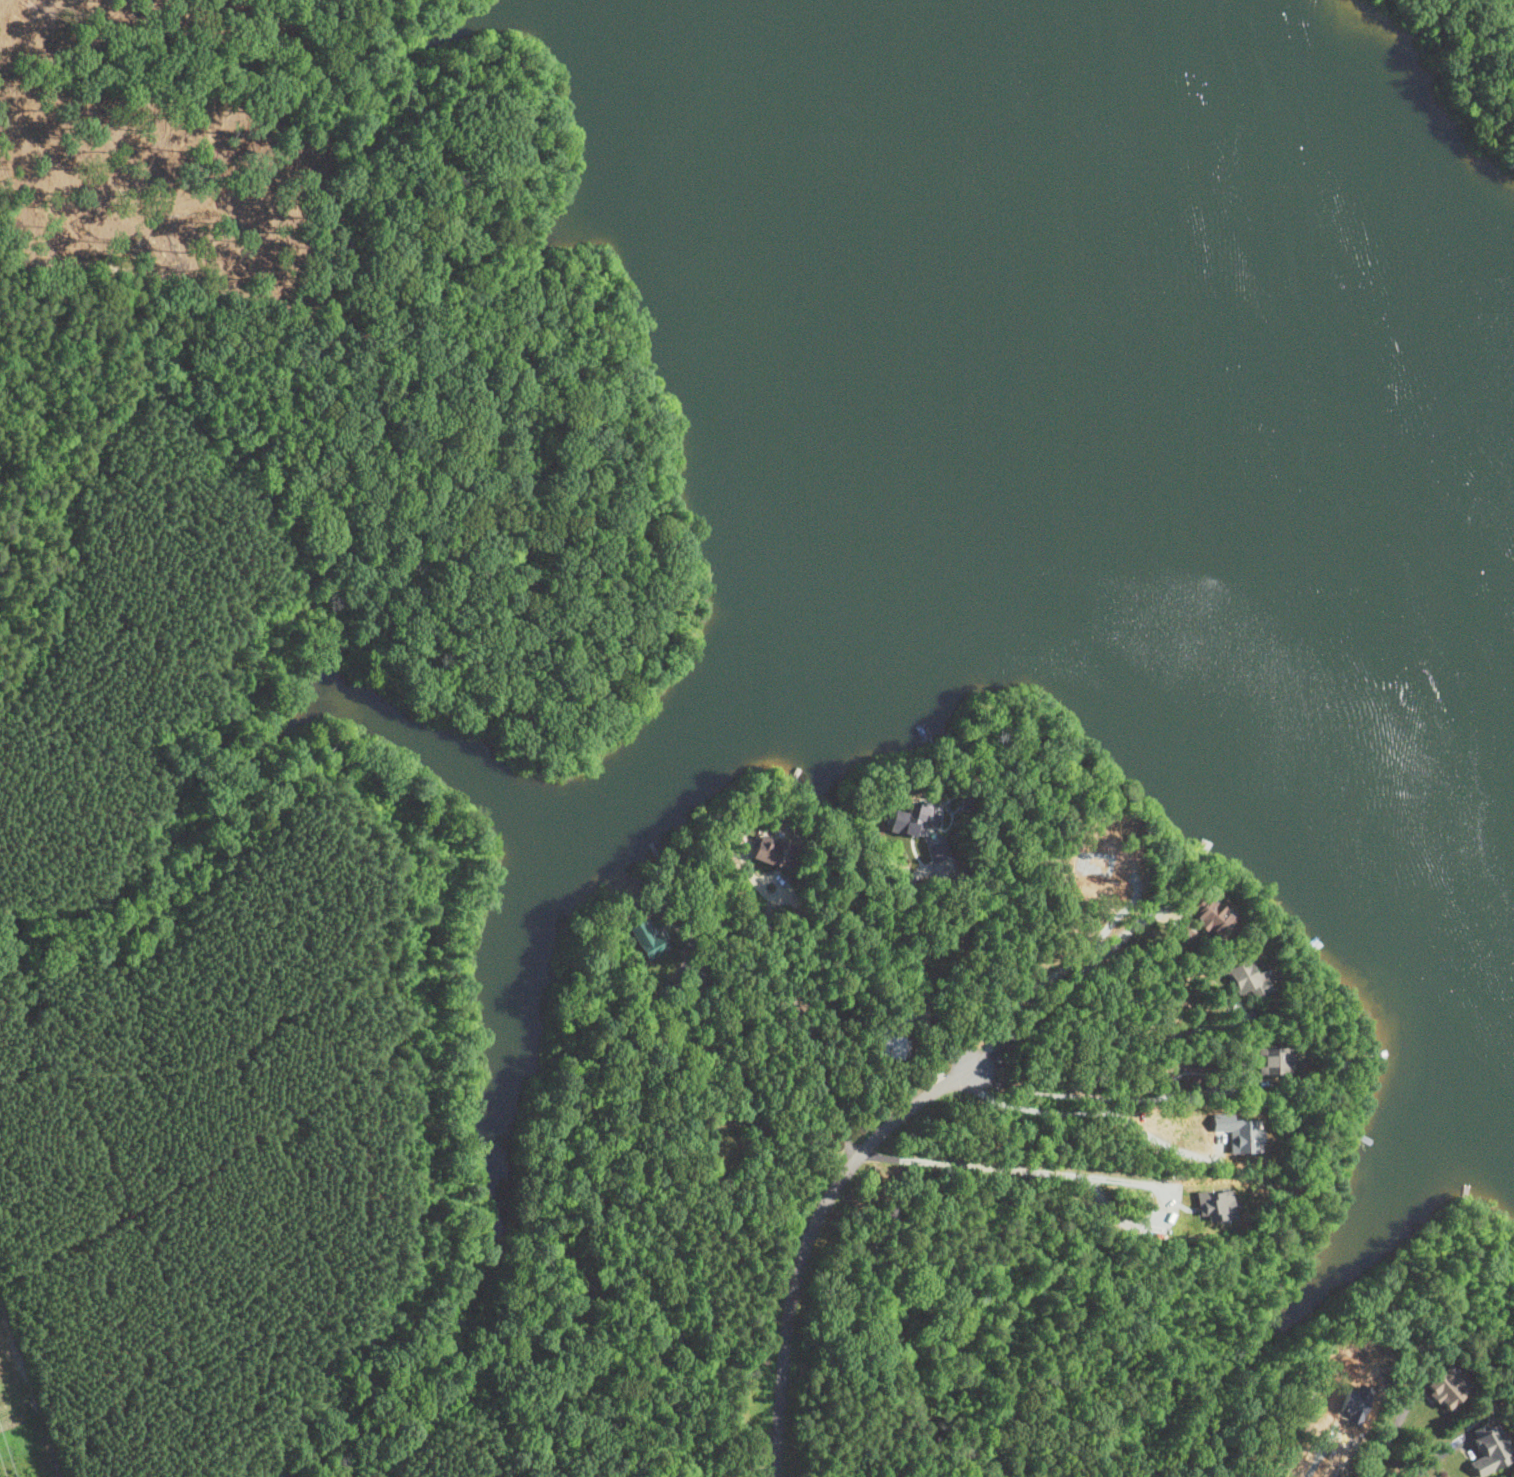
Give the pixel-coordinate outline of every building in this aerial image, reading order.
[(775,857),(762,834),(740,846),(753,870),(775,857)] [(1242,956),(1219,969),(1237,1003),(1261,990),(1242,956)] [(1496,1435),(1483,1440),(1479,1430),(1456,1440),(1472,1476),(1476,1476),(1508,1463),(1496,1435)]
